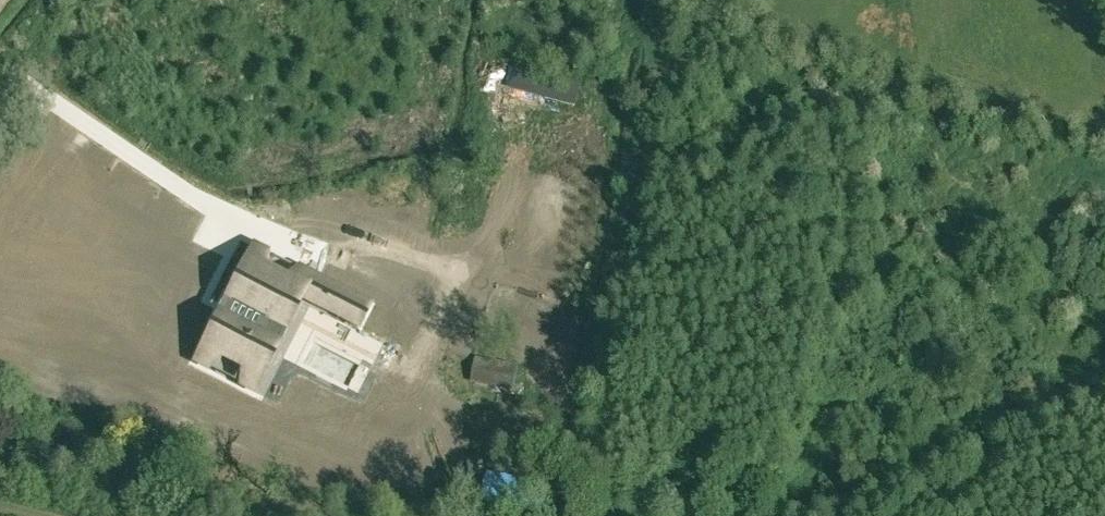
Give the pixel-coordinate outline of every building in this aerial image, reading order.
[(576,105),(582,82),(517,66),(511,88),(576,105)] [(226,321),(213,346),(259,369),(275,339),(273,338),(297,291),(299,287),(257,265),(240,299),(231,316),(229,315),(226,321)] [(365,314),(369,306),(350,296),(349,296),(345,304),(365,314)] [(477,357),(472,382),(515,390),(520,364),(477,357)] [(519,515),(528,515),(535,483),(480,471),(473,506),(519,515)]
